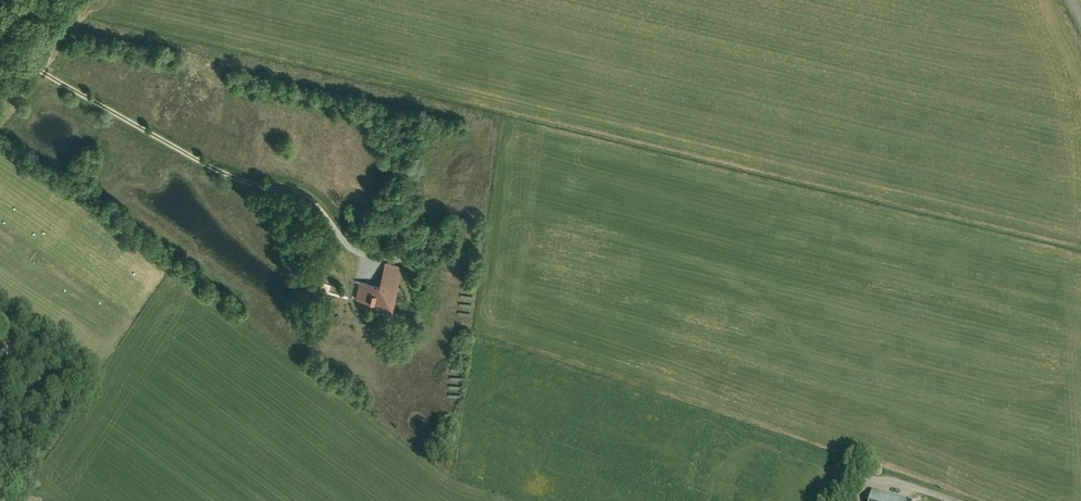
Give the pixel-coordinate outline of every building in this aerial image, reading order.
[(360,283),(356,299),(387,307),(393,303),(402,267),(385,263),(379,287),(356,281),(355,282),(360,283)] [(873,490),(871,500),(912,500),(873,490)]
